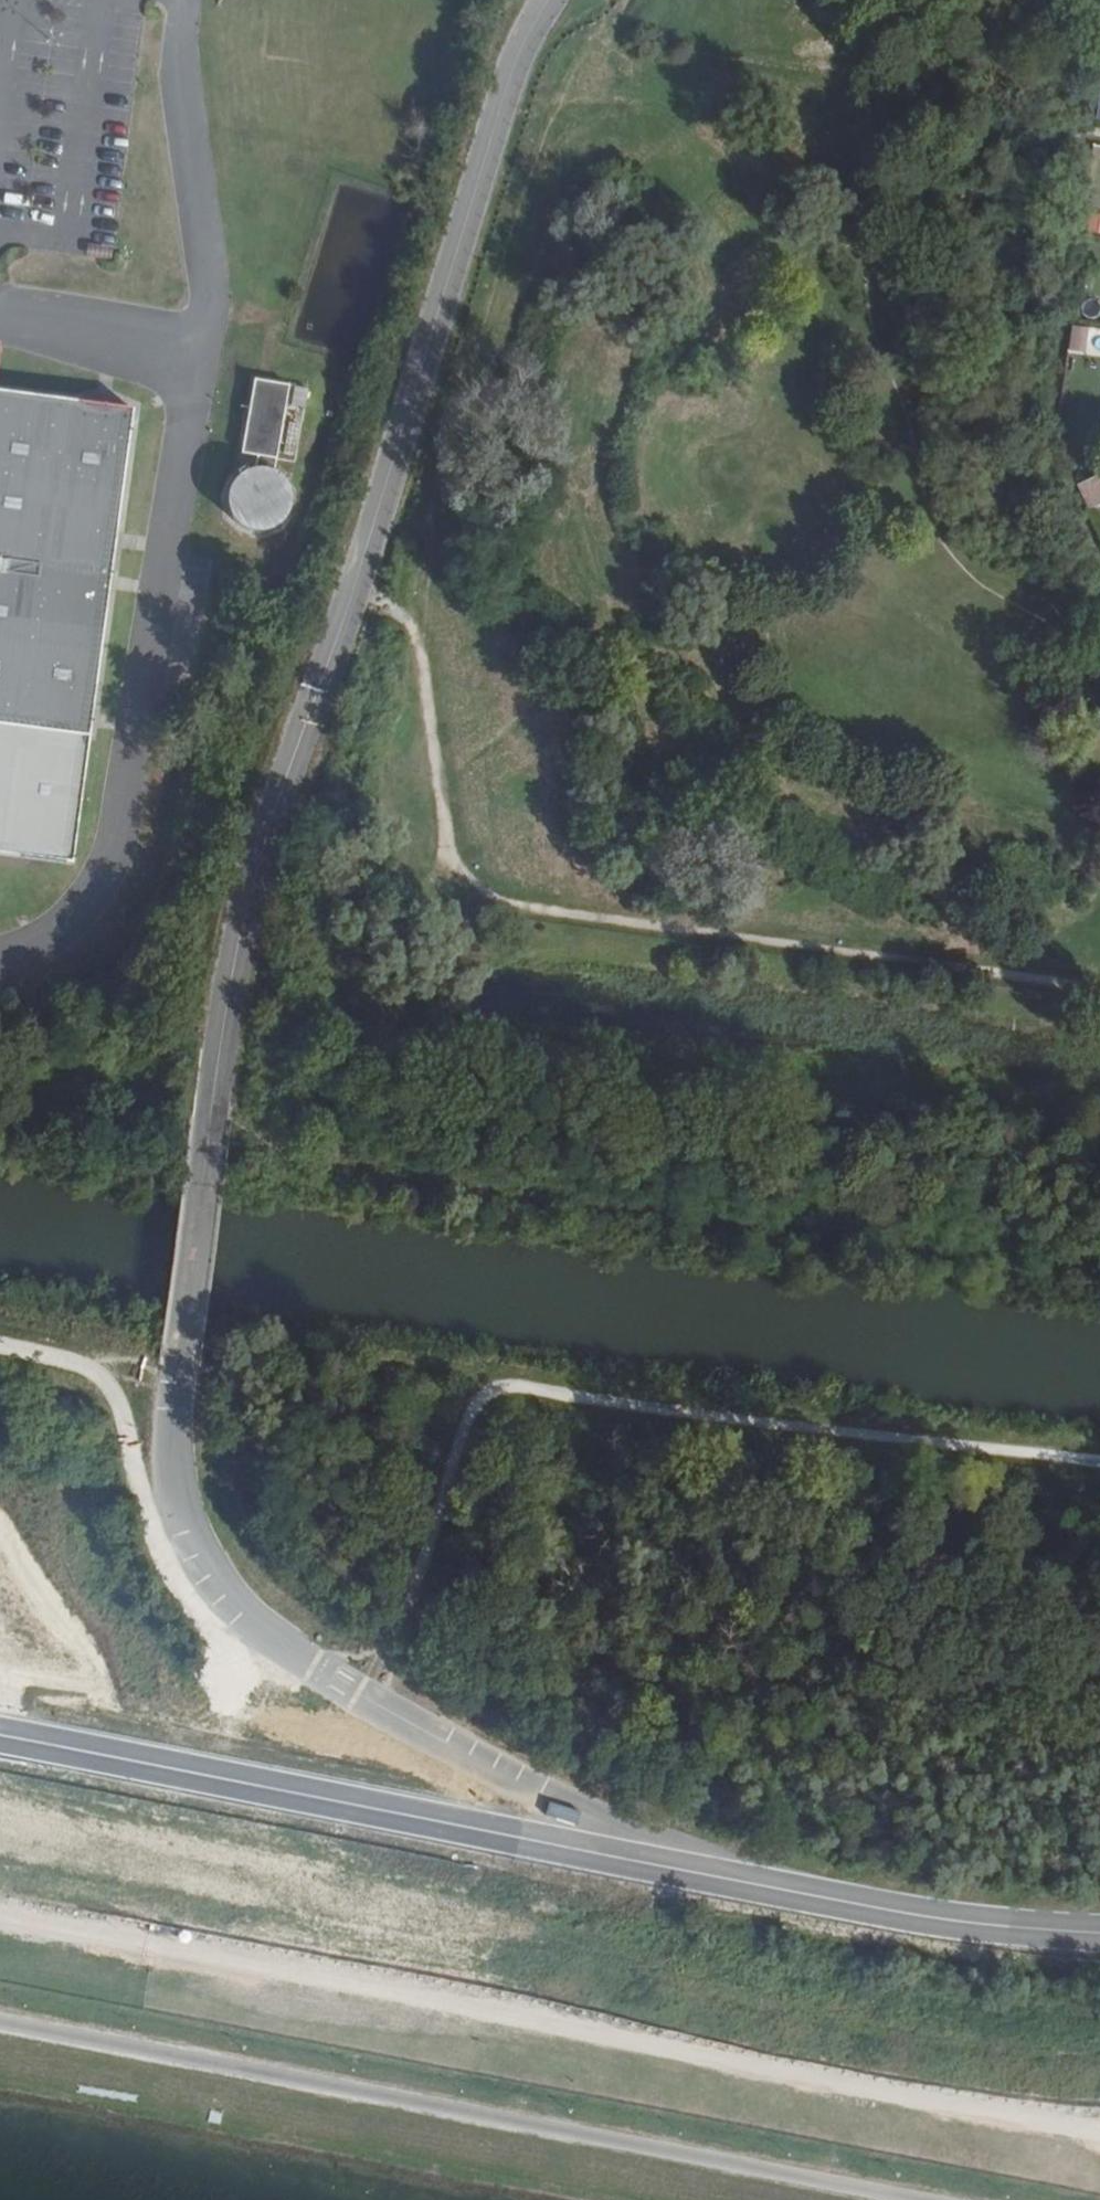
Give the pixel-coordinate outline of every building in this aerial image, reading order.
[(1099,235),(1099,215),(1089,214),(1087,234),(1099,235)] [(1082,348),(1085,329),(1071,327),(1069,346),(1082,348)] [(271,473),(283,386),(248,381),(238,455),(253,458),(251,470),(244,472),(235,477),(228,485),(223,496),(223,507),(226,518),(234,528),(241,533),(250,536),(257,536),(264,535),(268,534),(274,530),(278,528),(283,523),(288,513),(289,506),(289,501),(288,497),(286,490),(284,486),(281,482),(275,476),(271,473)] [(67,866),(129,413),(0,396),(0,857),(67,866)] [(1074,484),(1086,506),(1099,499),(1099,486),(1094,475),(1074,484)]
